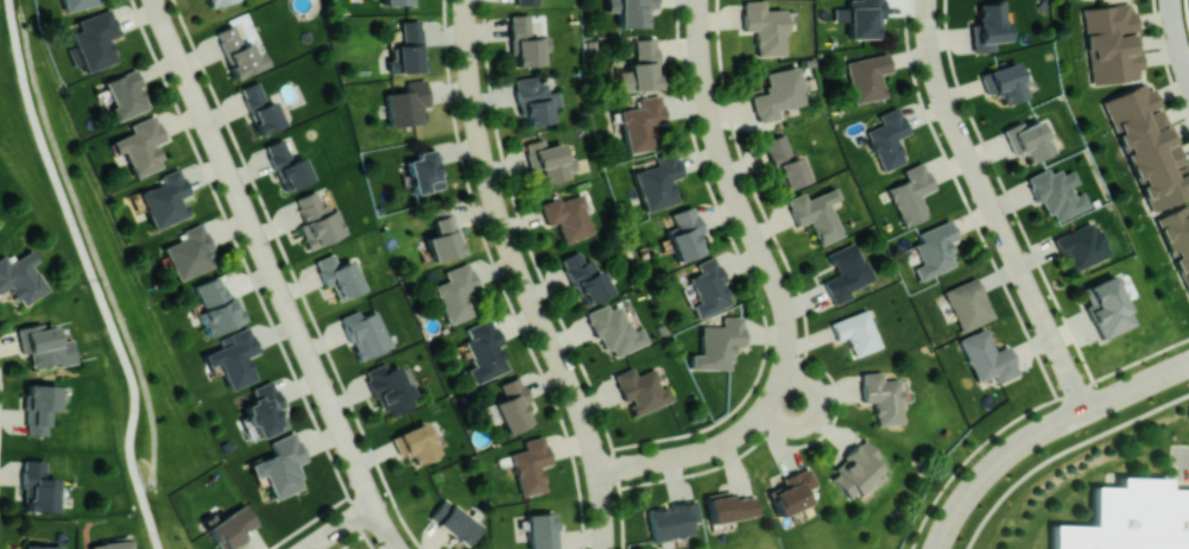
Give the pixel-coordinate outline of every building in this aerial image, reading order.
[(64,11),(101,3),(100,0),(62,0),(64,11)] [(648,27),(648,7),(655,8),(655,0),(607,0),(607,11),(618,11),(618,27),(648,27)] [(763,9),(762,0),(753,0),(741,1),(742,31),(753,30),(754,56),(783,55),(782,8),(763,9)] [(848,37),(883,36),(882,0),(847,0),(848,37)] [(1003,0),(1000,0),(978,3),(980,20),(969,22),(973,53),(994,50),(993,42),(1008,40),(1003,0)] [(1090,84),(1143,78),(1135,11),(1130,11),(1129,3),(1082,8),(1090,84)] [(71,33),(85,72),(117,60),(109,38),(119,34),(110,8),(76,20),(79,29),(71,33)] [(545,64),(545,51),(549,50),(548,37),(529,37),(528,14),(509,14),(510,54),(514,54),(515,65),(545,64)] [(396,72),(423,71),(421,20),(400,20),(401,45),(395,45),(396,72)] [(233,79),(267,65),(260,50),(255,52),(251,42),(242,45),(233,24),(214,31),(233,79)] [(658,88),(656,37),(634,39),(635,62),(629,62),(629,71),(617,71),(618,90),(658,88)] [(845,61),(854,103),(885,97),(880,73),(890,71),(886,52),(845,61)] [(1004,104),(1027,96),(1016,61),(980,73),(988,97),(1000,93),(1004,104)] [(103,81),(114,106),(110,108),(115,121),(149,107),(134,68),(103,81)] [(522,126),(552,122),(550,107),(561,106),(559,90),(547,92),(546,82),(537,83),(536,76),(515,78),(522,126)] [(385,93),(390,126),(426,122),(423,106),(429,105),(425,78),(405,81),(406,90),(385,93)] [(273,98),(266,101),(258,80),(240,88),(259,135),(284,125),(273,98)] [(1122,151),(1124,150),(1137,182),(1138,181),(1150,210),(1188,195),(1188,173),(1163,106),(1158,108),(1148,81),(1102,99),(1122,151)] [(625,152),(653,148),(651,123),(663,122),(660,95),(638,97),(639,107),(620,109),(625,152)] [(877,114),(881,124),(865,130),(882,171),(905,162),(895,138),(908,133),(898,106),(877,114)] [(124,150),(133,177),(163,167),(155,142),(163,139),(155,114),(128,123),(132,132),(110,140),(115,154),(124,150)] [(1054,152),(1039,119),(1023,127),(1021,121),(1003,129),(1015,155),(1023,151),(1029,163),(1054,152)] [(807,179),(797,155),(791,157),(781,133),(763,141),(783,189),(807,179)] [(311,180),(302,155),(290,160),(282,138),(266,144),(283,191),(311,180)] [(562,142),(544,146),(543,138),(524,142),(530,170),(541,167),(544,181),(577,174),(574,157),(566,158),(562,142)] [(444,187),(435,148),(415,152),(416,157),(406,160),(414,194),(444,187)] [(632,169),(644,211),(677,202),(670,179),(681,175),(675,156),(632,169)] [(887,187),(903,226),(927,217),(918,194),(934,188),(923,161),(903,169),(907,179),(887,187)] [(137,192),(153,229),(188,214),(181,196),(188,193),(177,167),(159,174),(162,182),(137,192)] [(1052,222),(1089,207),(1081,186),(1080,187),(1073,169),(1062,174),(1060,169),(1050,173),(1047,168),(1026,176),(1037,203),(1043,200),(1052,222)] [(841,236),(828,202),(838,198),(834,187),(805,198),(803,192),(785,198),(795,226),(808,221),(817,244),(841,236)] [(345,235),(332,200),(321,205),(315,190),(294,198),(303,222),(298,224),(307,248),(345,235)] [(557,222),(563,242),(593,233),(581,192),(540,204),(546,225),(557,222)] [(431,261),(462,253),(449,203),(428,209),(434,234),(425,237),(431,261)] [(1158,215),(1188,304),(1188,204),(1158,215)] [(703,251),(697,234),(702,232),(692,205),(667,214),(672,227),(665,230),(676,261),(703,251)] [(956,238),(949,220),(916,232),(920,242),(915,243),(922,264),(914,267),(919,279),(956,266),(947,241),(956,238)] [(175,279),(216,266),(202,222),(177,230),(180,240),(164,245),(175,279)] [(1053,236),(1061,256),(1066,254),(1071,270),(1111,255),(1101,228),(1093,231),(1090,222),(1053,236)] [(827,252),(836,274),(822,280),(832,305),(851,297),(848,290),(872,280),(855,240),(827,252)] [(0,256),(0,292),(8,288),(19,306),(46,290),(31,263),(38,259),(31,248),(8,262),(4,254),(0,256)] [(611,293),(601,269),(597,270),(591,258),(583,261),(579,250),(562,257),(581,305),(611,293)] [(362,291),(352,260),(337,264),(333,253),(315,259),(324,286),(333,283),(338,299),(362,291)] [(733,303),(715,255),(686,266),(699,301),(691,305),(696,317),(733,303)] [(443,269),(446,280),(434,284),(446,324),(476,314),(469,290),(477,288),(468,261),(443,269)] [(1101,339),(1134,324),(1113,274),(1079,289),(1101,339)] [(244,321),(235,295),(227,298),(218,275),(190,286),(209,334),(244,321)] [(960,331),(992,317),(976,277),(944,290),(960,331)] [(611,357),(649,342),(642,326),(631,331),(620,304),(609,309),(606,303),(585,312),(596,338),(602,336),(611,357)] [(361,317),(357,309),(339,317),(358,360),(392,346),(376,310),(361,317)] [(829,320),(835,340),(847,336),(852,355),(878,348),(868,310),(829,320)] [(701,326),(701,354),(691,354),(691,368),(731,369),(731,345),(742,345),(742,316),(722,316),(722,326),(701,326)] [(472,383),(508,369),(498,345),(500,344),(490,317),(464,328),(469,339),(464,341),(473,366),(466,369),(472,383)] [(73,363),(69,338),(56,340),(53,325),(40,327),(39,323),(16,327),(20,353),(28,352),(31,367),(56,362),(56,366),(73,363)] [(219,337),(222,346),(202,354),(207,366),(218,362),(228,389),(256,379),(247,355),(257,351),(248,326),(219,337)] [(975,381),(994,374),(997,382),(1018,374),(1008,345),(994,350),(986,328),(959,337),(975,381)] [(366,369),(382,417),(416,406),(402,364),(388,369),(386,362),(366,369)] [(633,414),(673,400),(668,385),(661,387),(655,368),(636,374),(633,367),(614,374),(624,402),(628,400),(633,414)] [(862,402),(873,401),(875,424),(901,423),(898,379),(881,380),(880,371),(860,372),(862,402)] [(505,434),(532,424),(524,402),(528,401),(518,375),(498,383),(504,398),(493,402),(505,434)] [(256,438),(288,425),(270,379),(249,388),(254,400),(242,404),(256,438)] [(25,434),(45,435),(46,410),(56,410),(57,384),(27,383),(25,434)] [(413,463),(437,455),(426,422),(392,434),(399,456),(409,453),(413,463)] [(306,460),(294,431),(269,441),(274,454),(249,464),(254,478),(264,474),(274,499),(304,487),(295,464),(306,460)] [(519,496),(546,490),(540,466),(549,464),(543,435),(523,440),(525,449),(510,452),(519,496)] [(884,465),(861,440),(825,475),(849,499),(884,465)] [(1188,458),(1188,445),(1173,444),(1173,457),(1188,458)] [(55,511),(55,477),(43,477),(43,459),(23,459),(22,511),(55,511)] [(780,477),(784,487),(769,492),(777,515),(812,502),(807,488),(815,485),(808,467),(780,477)] [(1168,490),(1188,490),(1188,548),(1052,548),(1052,528),(1093,530),(1095,487),(1120,488),(1120,477),(1169,479),(1168,490)] [(756,516),(754,496),(729,498),(729,491),(705,494),(708,521),(756,516)] [(464,546),(480,526),(443,497),(428,518),(464,546)] [(690,521),(698,520),(696,502),(647,506),(651,540),(692,536),(690,521)] [(218,548),(233,548),(243,543),(238,535),(256,524),(243,503),(205,526),(218,548)] [(553,512),(527,513),(528,548),(554,548),(553,512)] [(131,541),(87,542),(87,548),(131,548),(131,541)]
